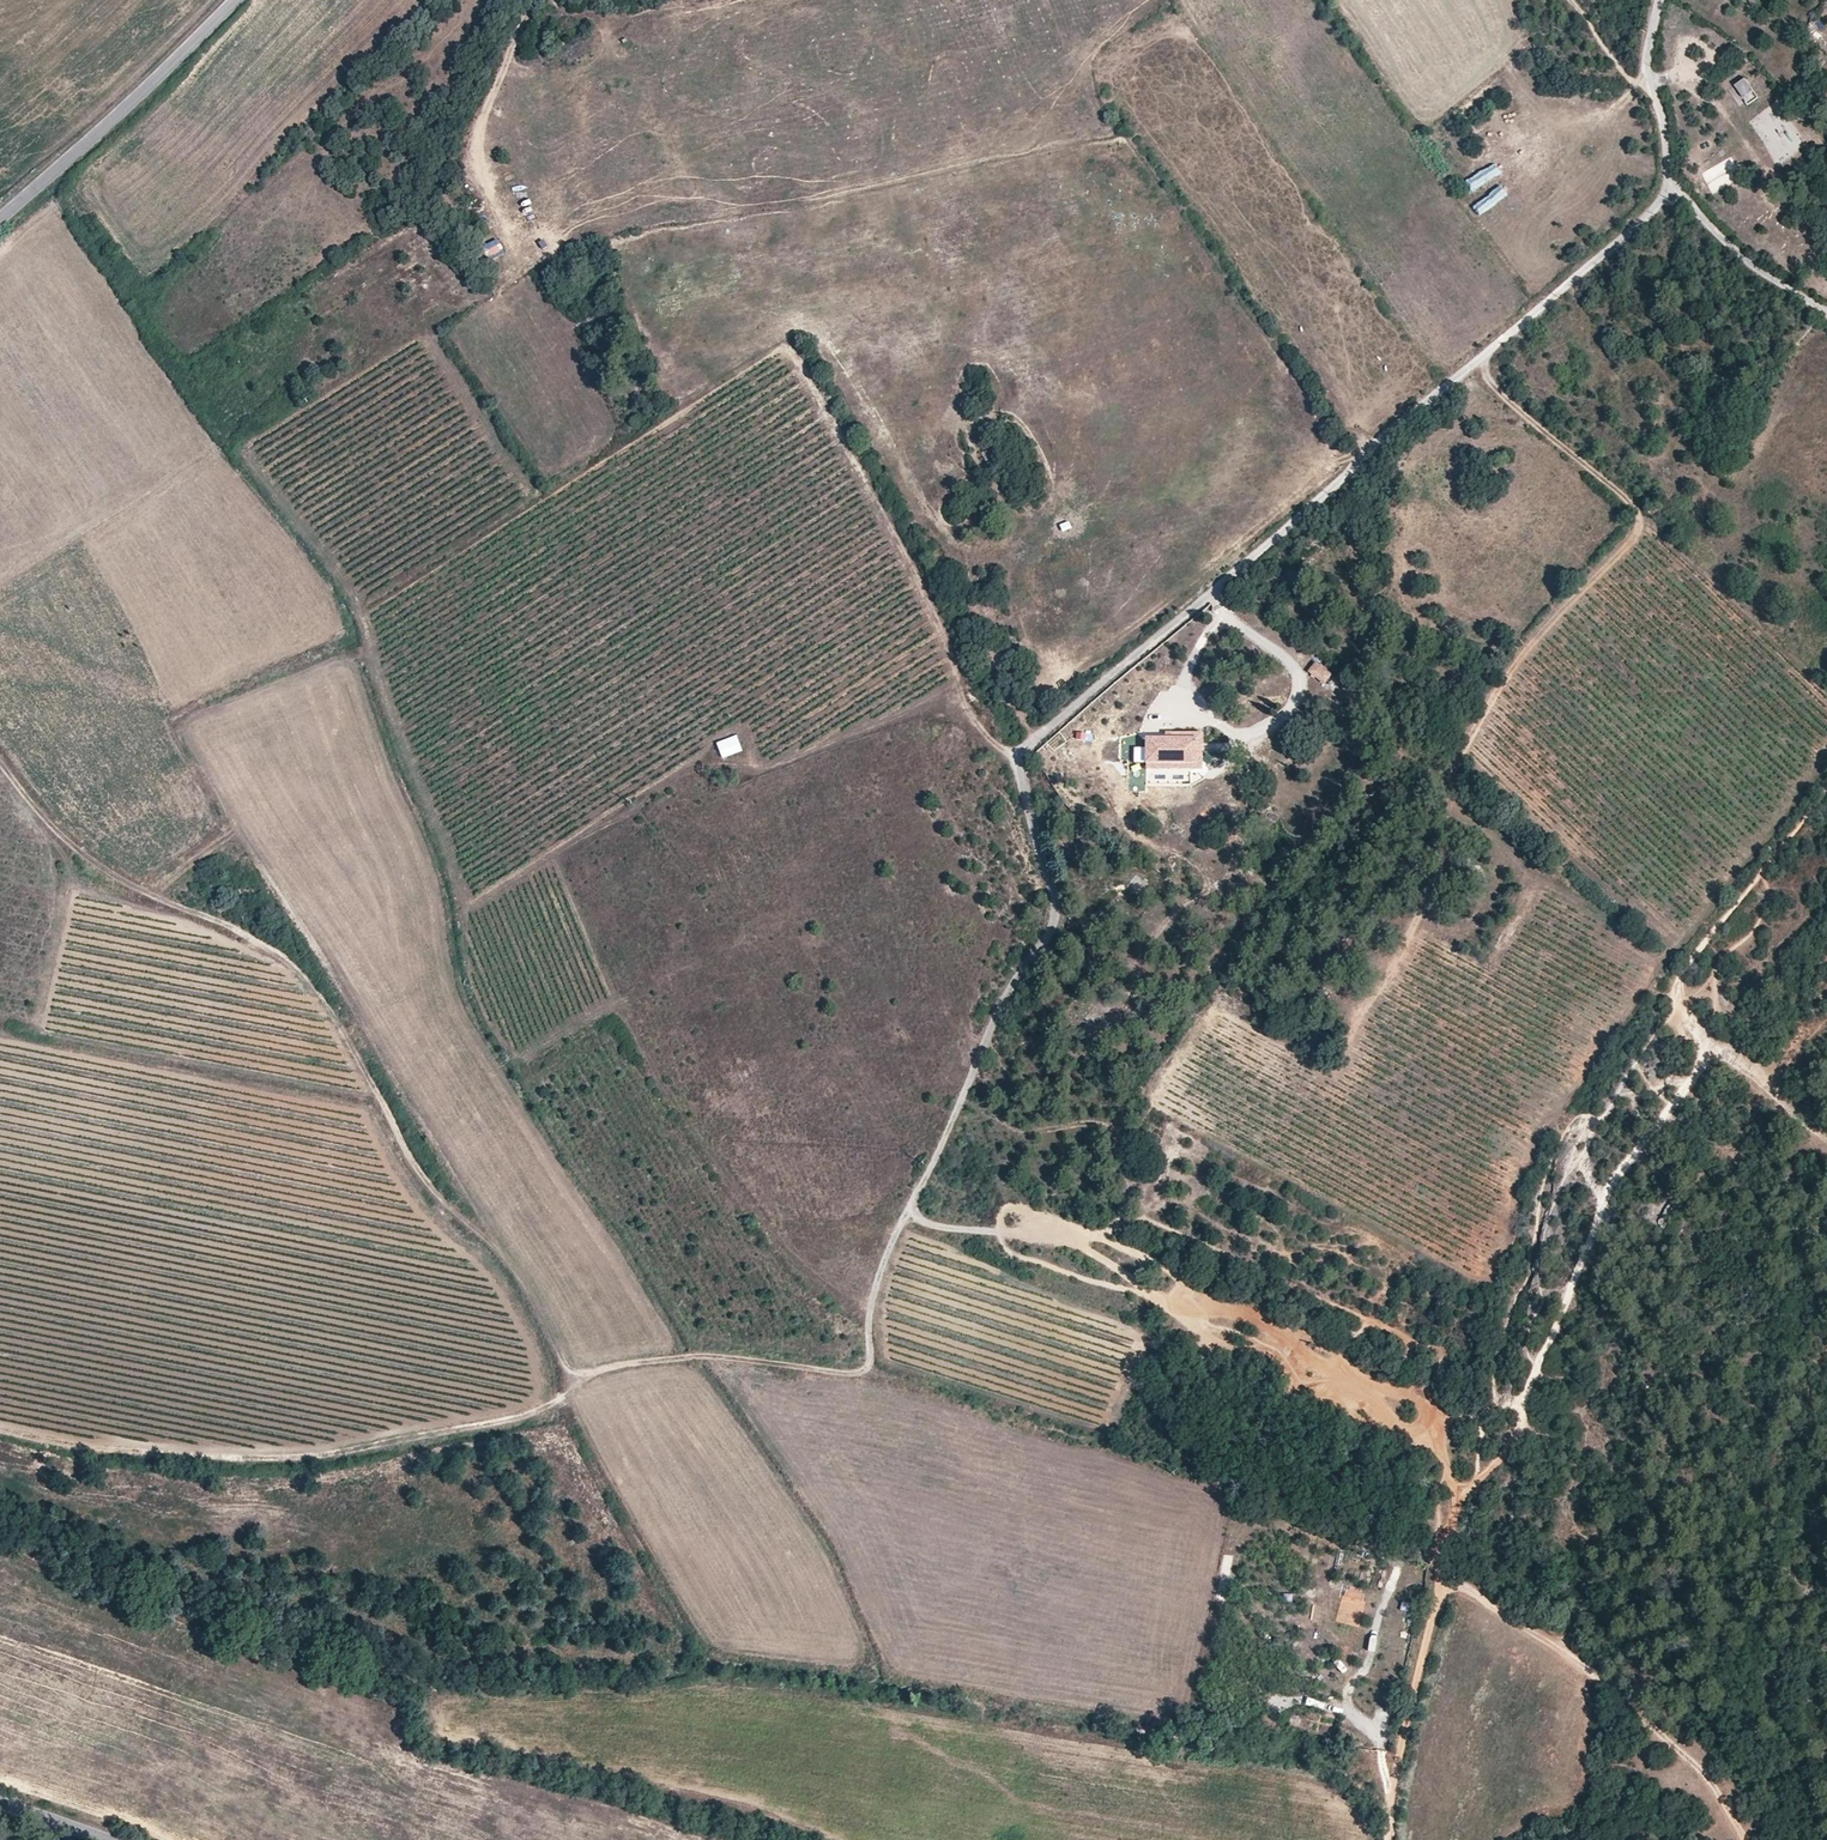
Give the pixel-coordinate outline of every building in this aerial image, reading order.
[(1746,107),(1755,97),(1743,86),(1733,96),(1746,107)] [(1761,103),(1755,97),(1746,107),(1752,113),(1761,103)] [(1701,171),(1710,192),(1739,180),(1730,158),(1701,171)] [(489,257),(500,251),(495,243),(485,248),(489,257)] [(1018,544),(1008,548),(1012,557),(1022,553),(1018,544)] [(1330,675),(1314,664),(1309,671),(1324,682),(1330,675)] [(727,755),(727,756),(744,747),(738,731),(720,741),(727,755)] [(1168,738),(1147,738),(1147,769),(1203,768),(1203,732),(1175,732),(1175,738),(1168,738)] [(1152,885),(1139,874),(1135,882),(1148,891),(1152,885)]
